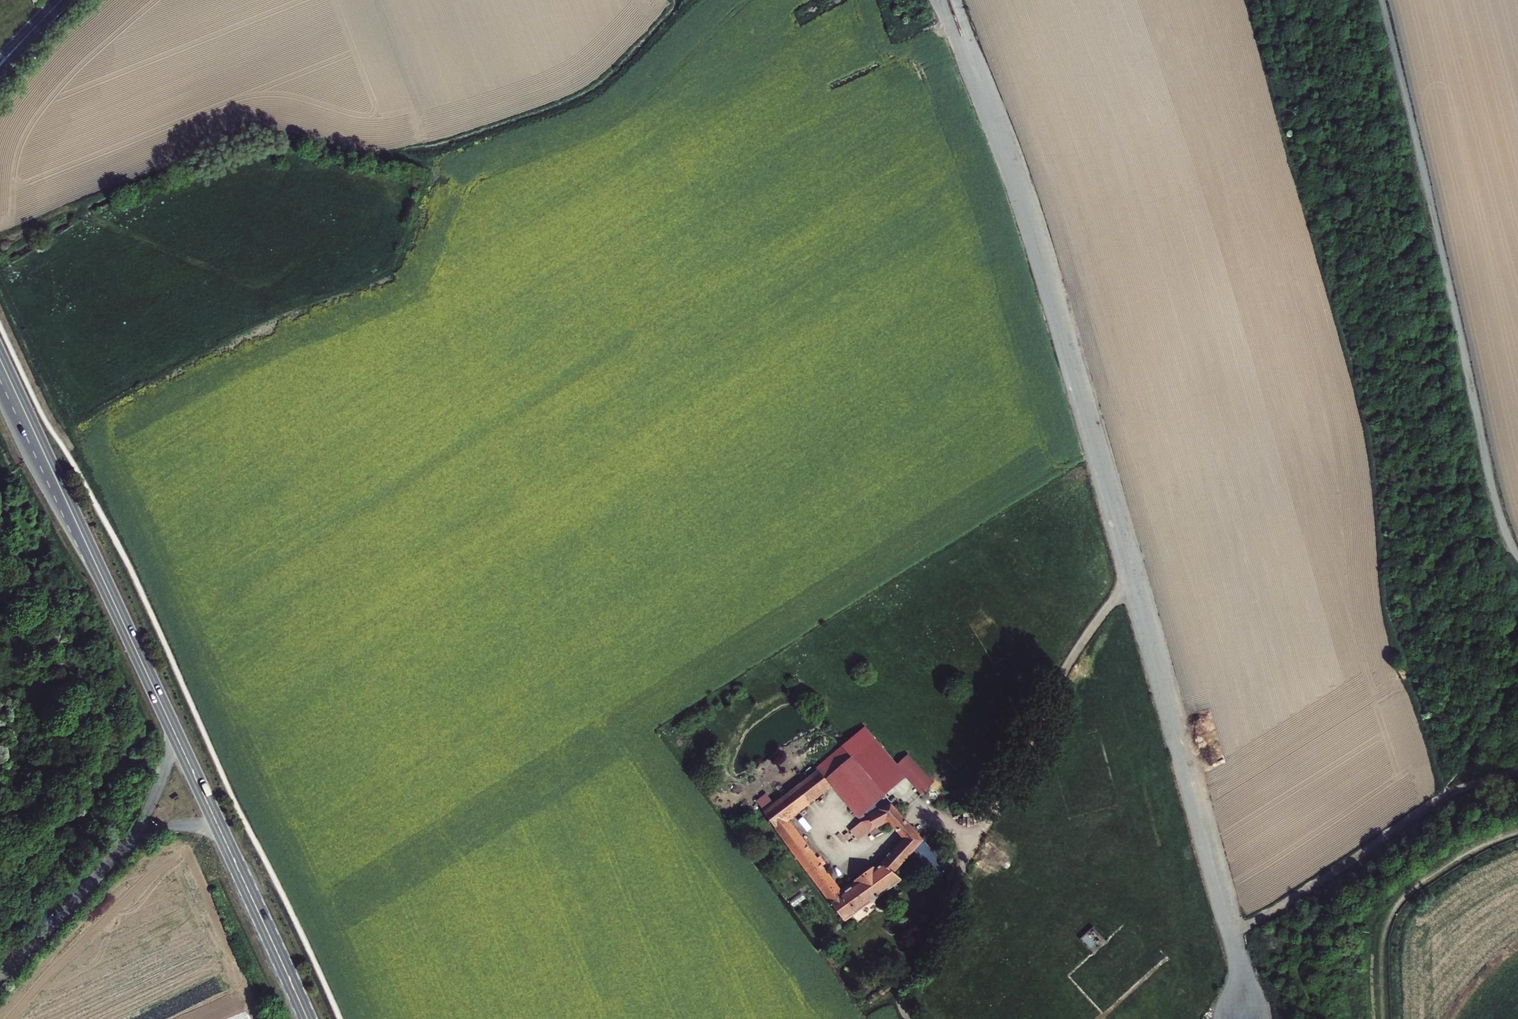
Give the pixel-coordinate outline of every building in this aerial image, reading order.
[(846,748),(821,768),(834,783),(867,821),(892,800),(846,748)] [(910,755),(897,767),(924,795),(937,784),(910,755)] [(821,768),(765,812),(849,919),(902,875),(898,870),(925,838),(892,800),(867,821),(875,830),(890,819),(906,837),(878,866),(876,863),(858,876),(861,880),(847,891),(789,818),(834,783),(821,768)] [(917,859),(942,876),(949,865),(925,848),(917,859)] [(1093,953),(1106,941),(1093,927),(1080,939),(1093,953)]
